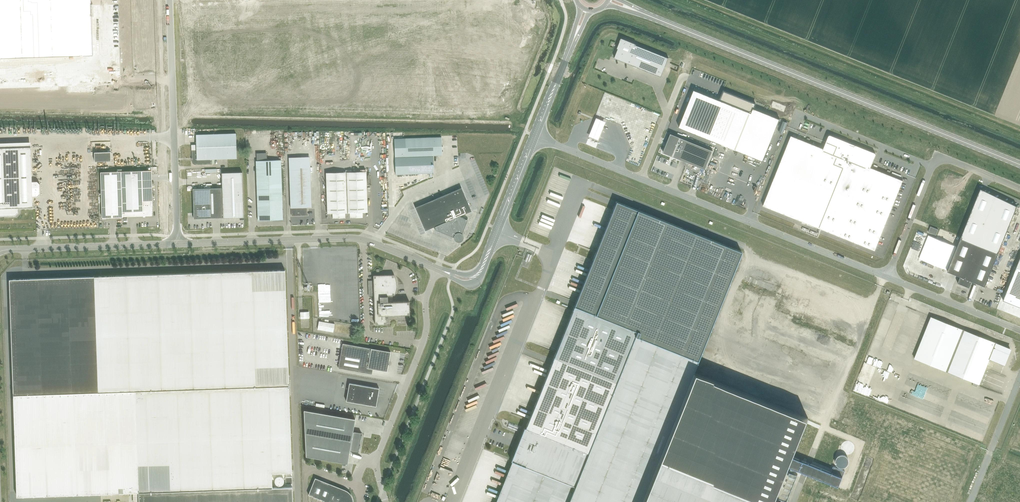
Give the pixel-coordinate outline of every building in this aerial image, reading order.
[(78,58),(78,43),(93,43),(91,0),(0,0),(0,61),(78,58)] [(668,58),(636,45),(637,44),(621,38),(618,46),(617,48),(617,49),(618,49),(614,58),(661,77),(668,58)] [(754,108),(755,104),(724,91),(720,100),(694,90),(679,127),(763,161),(780,119),(754,108)] [(306,93),(306,108),(316,109),(316,94),(306,93)] [(606,121),(596,117),(589,135),(599,139),(606,121)] [(196,165),(212,164),(212,159),(237,158),(236,133),(196,135),(196,150),(191,150),(192,161),(192,162),(192,163),(193,164),(194,164),(195,165),(196,165)] [(713,151),(671,134),(663,152),(705,169),(713,151)] [(791,136),(763,206),(875,250),(903,180),(870,167),(875,155),(874,153),(856,146),(854,146),(850,145),(848,142),(831,135),(828,136),(823,149),(791,136)] [(441,137),(394,139),(396,175),(433,173),(433,156),(442,155),(441,137)] [(16,215),(18,213),(18,208),(33,207),(32,196),(37,196),(40,194),(39,183),(37,181),(32,181),(31,147),(0,148),(0,216),(16,215)] [(281,160),(256,161),(258,221),(283,220),(281,160)] [(291,208),(292,216),(307,215),(307,207),(311,207),(310,164),(289,165),(290,208),(291,208)] [(205,173),(209,173),(209,182),(214,182),(214,181),(220,181),(220,170),(205,170),(205,173)] [(537,213),(537,214),(540,215),(541,212),(540,211),(541,208),(543,208),(557,207),(563,188),(566,188),(565,184),(566,181),(563,180),(563,176),(564,176),(563,176),(564,173),(560,174),(559,177),(558,172),(553,170),(541,207),(544,207),(539,208),(537,213)] [(152,201),(151,171),(101,172),(102,217),(122,217),(123,217),(153,216),(152,201)] [(94,181),(94,172),(71,172),(71,182),(94,181)] [(207,218),(223,218),(244,217),(242,172),(222,173),(222,188),(193,189),(194,215),(193,215),(193,217),(194,217),(196,218),(196,219),(202,219),(202,218),(204,218),(207,218)] [(366,172),(326,173),(327,213),(332,213),(332,218),(345,218),(345,216),(350,216),(350,218),(362,217),(362,212),(367,212),(366,172)] [(415,207),(425,231),(434,227),(435,228),(435,230),(453,237),(453,238),(454,239),(455,240),(456,241),(457,242),(458,242),(459,242),(460,241),(461,241),(462,240),(463,239),(463,238),(463,236),(463,235),(462,234),(462,233),(467,220),(460,217),(460,216),(471,211),(461,188),(415,207)] [(979,192),(947,271),(960,277),(957,283),(969,288),(972,281),(985,286),(1017,207),(979,192)] [(43,201),(43,211),(54,211),(54,206),(51,206),(50,201),(43,201)] [(659,459),(693,372),(742,252),(616,201),(525,428),(524,427),(511,461),(512,461),(496,501),(641,501),(659,459)] [(938,230),(930,226),(928,232),(936,235),(938,230)] [(1003,300),(1019,307),(1019,257),(1003,300)] [(272,487),(272,473),(292,472),(285,270),(94,276),(9,279),(17,497),(124,493),(139,492),(139,501),(293,501),(292,487),(272,487)] [(387,295),(394,295),(395,294),(395,293),(395,292),(396,291),(396,290),(396,289),(397,288),(397,287),(397,286),(397,285),(397,283),(396,282),(396,281),(396,280),(395,278),(395,277),(394,276),(394,275),(373,275),(373,281),(368,281),(369,296),(374,296),(375,324),(386,324),(386,319),(388,319),(388,315),(409,314),(409,301),(387,302),(387,301),(388,301),(391,300),(391,296),(388,297),(388,296),(387,296),(387,295)] [(996,343),(963,330),(931,317),(914,358),(946,371),(979,384),(990,359),(1003,364),(1010,348),(996,343)] [(319,321),(317,329),(333,332),(334,324),(319,321)] [(342,343),(338,368),(372,374),(373,369),(387,371),(390,352),(371,348),(342,343)] [(693,372),(659,459),(767,501),(775,501),(777,498),(787,471),(789,466),(838,486),(842,477),(845,471),(833,467),(831,472),(793,457),(808,418),(693,372)] [(379,388),(349,383),(346,401),(376,406),(379,388)] [(361,435),(361,433),(354,431),(354,432),(353,432),(355,419),(304,410),(306,456),(347,463),(349,451),(358,452),(358,450),(360,445),(359,445),(360,440),(362,436),(361,435)] [(641,501),(767,501),(659,459),(641,501)] [(281,476),(279,476),(278,476),(276,477),(275,479),(275,481),(275,482),(276,484),(278,485),(279,485),(281,485),(282,484),(284,483),(284,481),(284,480),(284,478),(282,477),(281,476)] [(325,482),(315,478),(308,495),(319,499),(325,482)] [(340,488),(325,482),(319,499),(326,501),(329,501),(331,498),(335,500),(340,488)] [(342,489),(340,488),(335,500),(340,501),(353,501),(352,499),(352,497),(350,495),(349,493),(347,491),(345,490),(342,489)]
